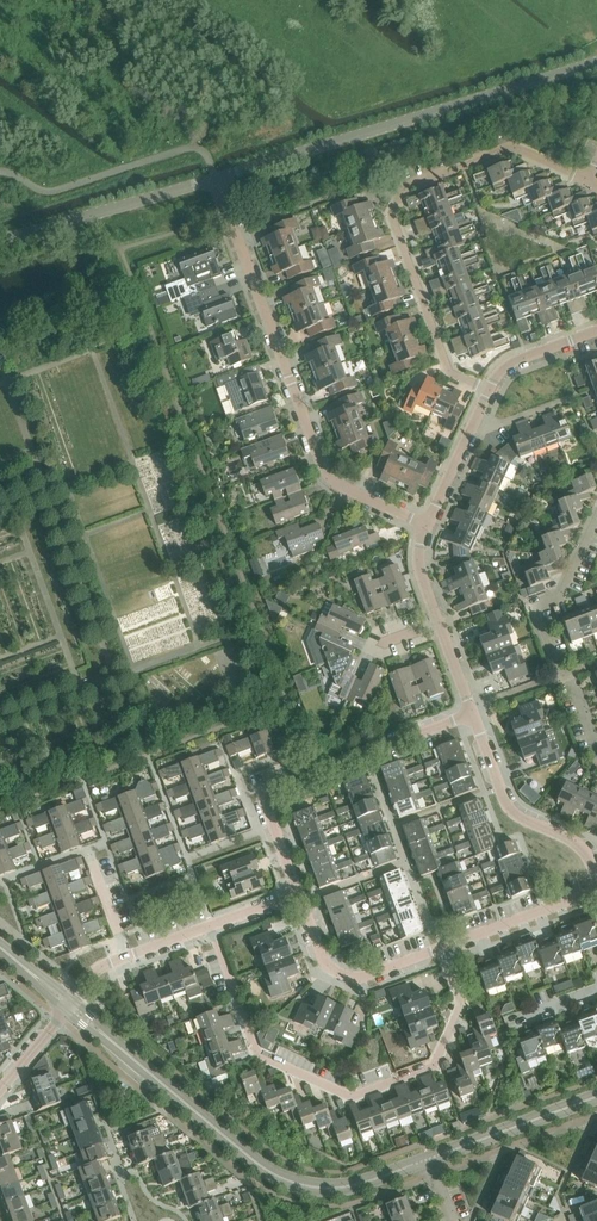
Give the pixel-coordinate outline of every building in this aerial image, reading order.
[(490,177),(493,186),(517,177),(514,172),(511,173),(507,163),(473,176),(475,182),(490,177)] [(517,177),(493,186),(495,192),(510,186),(513,195),(536,186),(535,181),(531,182),(528,173),(517,177)] [(513,195),(515,201),(522,198),(525,207),(533,204),(556,195),(554,190),(551,191),(547,182),(536,186),(513,195)] [(428,210),(462,197),(460,191),(446,197),(443,188),(434,191),(433,187),(419,192),(421,196),(419,197),(421,203),(425,202),(428,210)] [(556,195),(533,204),(535,210),(550,204),(553,213),(576,204),(574,199),(570,201),(567,191),(556,195)] [(462,197),(428,210),(431,218),(427,219),(430,226),(453,217),(450,208),(465,203),(462,197)] [(343,215),(349,231),(371,223),(368,213),(372,211),(369,204),(359,208),(357,200),(332,209),(335,217),(343,215)] [(587,200),(576,204),(553,213),(555,219),(570,214),(573,222),(596,214),(594,208),(590,210),(587,200)] [(518,211),(502,216),(512,221),(521,218),(518,211)] [(596,214),(573,222),(575,228),(589,223),(593,231),(596,230),(596,213),(596,214)] [(453,217),(430,226),(432,232),(435,231),(438,239),(473,226),(482,223),(479,217),(457,225),(453,217)] [(274,256),(297,248),(291,232),(299,229),(295,220),(270,229),(273,237),(263,241),(266,248),(270,246),(274,256)] [(371,223),(349,231),(355,248),(347,251),(351,259),(375,250),(372,242),(382,239),(380,232),(375,234),(371,223)] [(327,226),(313,230),(317,241),(331,237),(327,226)] [(473,226),(438,239),(441,247),(438,248),(440,255),(457,249),(458,249),(464,247),(461,238),(475,232),(473,226)] [(338,247),(328,251),(335,268),(345,264),(338,247)] [(297,248),(274,256),(278,267),(274,269),(276,275),(286,272),(289,280),(314,270),(311,262),(303,265),(297,248)] [(157,308),(187,297),(188,297),(198,293),(212,288),(210,281),(222,276),(216,259),(214,260),(210,249),(178,261),(185,280),(165,287),(171,303),(161,307),(158,300),(154,301),(157,308)] [(434,257),(436,263),(440,262),(443,270),(477,258),(475,252),(461,258),(458,249),(457,249),(440,255),(434,257)] [(328,252),(320,254),(322,268),(330,266),(328,252)] [(575,257),(588,292),(596,289),(596,291),(596,270),(595,266),(587,269),(581,255),(575,257)] [(588,292),(575,257),(569,259),(574,274),(566,277),(575,301),(581,298),(580,295),(588,292)] [(370,290),(393,281),(389,271),(394,269),(391,262),(381,266),(378,258),(353,267),(357,276),(364,273),(370,290)] [(477,258),(443,270),(446,278),(442,280),(445,287),(468,278),(465,270),(480,264),(477,258)] [(552,266),(546,268),(559,302),(567,299),(568,303),(575,301),(566,277),(557,280),(552,266)] [(535,282),(537,288),(546,311),(552,309),(551,305),(559,302),(546,268),(540,270),(543,279),(535,282)] [(523,276),(517,279),(530,313),(538,310),(539,314),(546,311),(537,288),(528,291),(523,276)] [(296,315),(318,306),(312,290),(320,287),(317,278),(292,288),(295,295),(285,299),(287,306),(292,304),(296,315)] [(471,287),(468,278),(445,287),(447,293),(451,292),(453,300),(488,287),(486,281),(471,287)] [(530,313),(517,279),(511,281),(516,295),(508,299),(516,322),(523,320),(522,316),(530,313)] [(397,292),(393,281),(370,290),(377,306),(369,309),(372,318),(397,309),(394,301),(404,297),(401,290),(397,292)] [(488,287),(453,300),(456,308),(453,309),(456,316),(479,307),(476,299),(490,293),(488,287)] [(188,297),(190,301),(195,315),(202,313),(207,328),(218,324),(218,325),(237,318),(228,294),(216,299),(212,288),(198,293),(188,297)] [(318,306),(296,315),(300,325),(295,327),(298,333),(308,330),(311,338),(335,328),(332,320),(325,323),(318,306)] [(482,316),(479,307),(456,316),(458,322),(461,321),(464,329),(499,316),(497,310),(482,316)] [(499,316),(464,329),(467,337),(464,338),(466,345),(490,336),(487,328),(501,322),(499,316)] [(392,348),(415,340),(411,329),(415,327),(413,321),(402,324),(400,317),(375,326),(378,334),(386,332),(392,348)] [(228,358),(231,367),(253,359),(246,341),(239,344),(235,332),(226,336),(227,338),(211,344),(218,362),(228,358)] [(317,373),(340,365),(334,348),(342,345),(338,336),(314,346),(317,354),(306,357),(309,364),(313,362),(317,373)] [(490,336),(466,345),(454,350),(457,357),(469,352),(469,351),(472,350),(475,358),(510,345),(507,339),(493,345),(490,336)] [(418,350),(415,340),(392,348),(398,365),(390,367),(394,376),(418,367),(415,359),(425,355),(423,348),(418,350)] [(596,376),(596,363),(586,367),(590,378),(596,376)] [(340,365),(317,373),(321,383),(317,385),(319,392),(329,388),(332,396),(357,387),(354,378),(346,381),(340,365)] [(231,402),(235,413),(268,401),(258,373),(250,376),(247,369),(217,380),(220,389),(225,387),(230,399),(228,399),(229,402),(231,402)] [(415,407),(431,414),(442,392),(431,387),(433,383),(427,380),(422,390),(415,386),(404,410),(412,414),(415,407)] [(452,397),(442,392),(431,414),(447,421),(444,429),(452,433),(463,409),(456,405),(460,395),(454,392),(452,397)] [(339,431),(362,423),(355,406),(363,403),(360,395),(335,404),(338,412),(328,416),(330,422),(335,421),(339,431)] [(244,417),(247,424),(240,427),(245,441),(279,429),(271,407),(244,417)] [(553,413),(547,415),(558,444),(571,440),(564,420),(557,423),(553,413)] [(545,449),(558,444),(547,415),(542,417),(546,427),(538,430),(545,449)] [(528,422),(522,425),(533,454),(545,449),(538,430),(532,433),(528,422)] [(362,423),(339,431),(343,442),(338,443),(341,450),(351,447),(354,455),(378,445),(375,437),(368,440),(362,423)] [(520,459),(533,454),(522,425),(516,427),(520,437),(513,440),(513,441),(504,449),(513,461),(519,456),(520,459)] [(255,445),(257,452),(250,455),(256,469),(289,457),(281,435),(255,445)] [(400,483),(410,462),(393,454),(397,447),(389,443),(378,467),(386,470),(381,480),(388,483),(390,479),(400,483)] [(479,459),(476,465),(505,478),(510,465),(508,464),(513,461),(504,449),(493,457),(492,457),(488,464),(479,459)] [(410,462),(400,483),(410,488),(408,492),(415,495),(419,485),(427,489),(437,465),(429,461),(426,469),(410,462)] [(483,475),(480,482),(499,491),(505,478),(476,465),(474,470),(483,475)] [(273,494),(275,501),(302,491),(294,470),(261,483),(266,497),(273,494)] [(563,496),(565,501),(565,502),(582,495),(584,501),(591,499),(588,493),(595,490),(590,477),(571,484),(574,491),(563,496)] [(467,484),(465,490),(493,503),(499,491),(480,482),(477,489),(467,484)] [(472,500),(469,507),(487,515),(493,503),(465,490),(462,495),(472,500)] [(310,512),(302,491),(275,501),(278,508),(271,510),(276,525),(310,512)] [(535,493),(532,500),(537,502),(540,496),(535,493)] [(579,503),(584,501),(582,495),(565,502),(565,501),(558,504),(563,517),(574,513),(582,510),(579,503)] [(456,509),(453,515),(482,528),(487,515),(469,507),(466,514),(456,509)] [(547,532),(549,537),(566,531),(568,537),(574,534),(572,529),(579,526),(574,513),(563,517),(555,520),(558,527),(547,532)] [(460,525),(457,532),(476,540),(482,528),(453,515),(451,520),(460,525)] [(281,538),(285,537),(290,552),(324,539),(318,524),(299,531),(297,525),(279,532),(281,538)] [(339,554),(366,545),(367,547),(380,542),(377,534),(368,538),(365,528),(333,540),(336,547),(327,550),(331,561),(340,557),(339,554)] [(518,529),(515,535),(521,538),(524,531),(518,529)] [(563,539),(568,537),(566,531),(549,537),(542,540),(546,552),(546,553),(558,549),(566,546),(563,539)] [(470,553),(476,540),(457,532),(454,538),(444,534),(442,540),(453,545),(454,558),(470,557),(469,552),(470,553)] [(530,567),(532,572),(532,573),(549,566),(551,573),(558,570),(555,565),(563,562),(558,549),(546,553),(546,552),(538,555),(541,563),(530,567)] [(446,581),(449,587),(478,576),(473,563),(470,563),(470,557),(454,558),(455,569),(454,570),(457,577),(446,581)] [(385,578),(379,581),(388,607),(410,599),(397,566),(383,571),(385,578)] [(532,573),(532,572),(525,575),(530,589),(549,582),(546,574),(551,573),(549,566),(532,573)] [(367,615),(388,607),(379,581),(372,583),(369,576),(355,581),(367,615)] [(461,589),(464,596),(482,589),(478,576),(449,587),(451,593),(461,589)] [(487,602),(482,589),(464,596),(466,603),(456,607),(458,613),(470,608),(473,616),(487,611),(484,603),(487,602)] [(584,597),(579,599),(582,607),(587,605),(584,597)] [(318,624),(338,633),(341,626),(360,635),(366,621),(334,606),(327,620),(321,617),(318,624)] [(561,614),(558,607),(553,608),(556,616),(561,614)] [(596,634),(596,613),(595,608),(584,612),(593,636),(596,634)] [(487,616),(490,623),(487,624),(492,635),(480,640),(486,658),(513,648),(508,634),(512,633),(506,617),(502,619),(500,612),(487,616)] [(582,640),(593,636),(584,612),(573,616),(582,640)] [(571,644),(582,640),(573,616),(562,620),(571,644)] [(335,639),(338,633),(318,624),(315,630),(323,634),(320,642),(324,655),(323,655),(320,654),(318,653),(315,654),(313,656),(313,659),(314,662),(316,664),(319,664),(321,663),(323,661),(324,658),(325,658),(328,664),(350,656),(354,648),(335,639)] [(583,639),(573,644),(575,650),(586,645),(583,639)] [(513,648),(486,658),(493,675),(504,671),(509,682),(528,675),(522,659),(518,661),(513,648)] [(339,697),(347,700),(356,681),(349,678),(358,659),(350,656),(328,664),(334,681),(330,689),(341,694),(339,697)] [(432,660),(411,668),(421,695),(427,692),(429,698),(444,693),(432,660)] [(362,684),(356,681),(347,700),(354,703),(356,697),(370,704),(385,672),(371,665),(362,684)] [(425,708),(421,695),(411,668),(390,676),(402,709),(416,704),(419,710),(420,711),(424,709),(425,708)] [(302,673),(294,676),(301,693),(309,690),(302,673)] [(511,725),(518,743),(544,733),(539,720),(544,718),(538,703),(519,710),(523,721),(511,725)] [(289,723),(259,735),(267,755),(277,751),(273,741),(289,736),(288,732),(292,731),(289,723)] [(549,747),(544,733),(518,743),(525,761),(536,756),(540,768),(559,761),(554,745),(549,747)] [(256,759),(267,755),(259,735),(229,746),(226,747),(230,757),(252,749),(256,759)] [(442,761),(463,754),(458,741),(437,749),(441,759),(442,761)] [(220,749),(190,760),(197,781),(208,777),(204,767),(219,761),(218,758),(222,756),(220,749)] [(467,766),(463,754),(442,761),(442,764),(446,774),(467,766)] [(183,775),(186,785),(197,781),(190,760),(159,772),(162,779),(166,777),(168,781),(183,775)] [(381,769),(386,782),(407,774),(406,772),(402,761),(381,769)] [(427,770),(435,767),(433,762),(425,765),(427,770)] [(422,766),(414,769),(416,774),(424,771),(422,766)] [(451,786),(471,778),(467,766),(446,774),(449,783),(451,786)] [(408,777),(416,774),(414,769),(406,772),(407,774),(408,777)] [(208,777),(197,781),(205,801),(216,797),(212,787),(227,782),(225,779),(230,777),(227,770),(208,777)] [(386,782),(390,794),(411,786),(408,777),(407,774),(386,782)] [(349,795),(370,788),(365,775),(344,783),(349,795)] [(476,791),(471,778),(451,786),(451,788),(455,798),(476,791)] [(141,780),(136,791),(126,795),(134,815),(144,811),(141,801),(155,796),(154,793),(159,791),(156,784),(152,785),(141,780)] [(190,795),(194,805),(205,801),(197,781),(186,785),(167,792),(169,799),(174,798),(175,801),(190,795)] [(451,788),(451,786),(449,783),(442,786),(444,791),(451,788)] [(559,815),(566,818),(579,789),(566,783),(557,803),(564,806),(559,815)] [(390,794),(394,806),(416,798),(415,796),(411,786),(390,794)] [(436,794),(444,791),(442,786),(434,788),(436,794)] [(374,800),(370,788),(349,795),(352,805),(353,807),(374,800)] [(576,811),(583,814),(591,795),(579,789),(566,818),(571,820),(576,811)] [(216,797),(205,801),(212,821),(223,817),(220,807),(234,802),(233,799),(237,797),(235,790),(216,797)] [(431,790),(423,793),(425,798),(433,795),(431,790)] [(415,796),(416,798),(417,801),(425,798),(423,793),(415,796)] [(134,815),(126,795),(96,806),(98,813),(103,811),(105,815),(119,809),(123,819),(134,815)] [(591,829),(596,815),(596,797),(591,795),(583,814),(589,817),(585,827),(591,829)] [(321,805),(330,802),(328,797),(320,800),(321,805)] [(87,798),(57,810),(64,830),(75,826),(75,825),(72,816),(86,811),(85,807),(89,805),(87,798)] [(417,801),(416,798),(394,806),(399,819),(420,811),(417,801)] [(358,820),(379,812),(374,800),(353,807),(354,810),(358,820)] [(462,818),(463,820),(484,812),(480,800),(459,807),(462,818)] [(198,815),(201,825),(212,821),(205,801),(194,805),(174,812),(177,819),(181,818),(183,821),(198,815)] [(144,811),(134,815),(141,835),(152,832),(152,831),(148,822),(163,816),(162,813),(166,811),(163,804),(144,811)] [(352,805),(345,808),(347,813),(354,810),(353,807),(352,805)] [(318,821),(317,818),(313,808),(293,815),(297,828),(318,821)] [(347,813),(345,808),(336,811),(338,816),(347,813)] [(50,824),(54,833),(54,834),(64,830),(57,810),(27,821),(29,828),(34,826),(35,829),(50,824)] [(223,817),(212,821),(220,841),(231,837),(227,827),(242,822),(240,818),(245,817),(242,810),(223,817)] [(333,812),(325,815),(327,820),(335,817),(333,812)] [(383,824),(379,812),(358,820),(361,829),(362,832),(383,824)] [(489,825),(484,812),(463,820),(464,823),(468,832),(489,825)] [(127,830),(130,839),(141,835),(134,815),(123,819),(103,826),(106,833),(111,832),(112,835),(127,830)] [(319,823),(327,820),(325,815),(317,818),(318,821),(319,823)] [(75,826),(64,830),(72,850),(83,846),(79,836),(93,830),(92,827),(97,826),(94,818),(75,825),(75,826)] [(462,818),(455,820),(456,826),(464,823),(463,820),(462,818)] [(403,828),(407,841),(428,833),(427,830),(424,820),(403,828)] [(449,828),(456,826),(455,820),(447,823),(449,828)] [(201,825),(182,832),(184,839),(189,838),(190,841),(205,835),(209,845),(220,841),(212,821),(201,825)] [(297,828),(302,840),(323,833),(319,823),(318,821),(297,828)] [(0,831),(0,854),(9,850),(5,841),(20,835),(19,831),(24,830),(21,823),(0,831)] [(152,832),(141,835),(149,855),(159,851),(156,842),(170,836),(169,833),(174,831),(171,824),(152,831),(152,832)] [(367,844),(388,836),(383,824),(362,832),(363,834),(367,844)] [(443,824),(435,827),(437,833),(445,830),(443,824)] [(471,842),(472,844),(493,837),(489,825),(468,832),(471,842)] [(429,836),(437,833),(435,827),(427,830),(428,833),(429,836)] [(54,834),(54,833),(34,841),(37,848),(41,846),(42,849),(57,844),(61,854),(72,850),(64,830),(54,834)] [(355,837),(354,832),(345,835),(347,840),(355,837)] [(302,840),(306,852),(327,845),(326,842),(323,833),(302,840)] [(407,841),(412,853),(433,845),(429,836),(428,833),(407,841)] [(130,839),(111,846),(114,854),(119,852),(120,855),(134,850),(138,859),(149,855),(141,835),(130,839)] [(342,836),(334,839),(336,844),(344,841),(342,836)] [(392,848),(388,836),(367,844),(370,853),(371,856),(392,848)] [(498,848),(493,837),(472,844),(473,847),(477,857),(494,851),(494,850),(498,849),(498,848)] [(328,847),(336,844),(334,839),(326,842),(327,845),(328,847)] [(471,842),(463,845),(465,850),(473,847),(472,844),(471,842)] [(514,842),(498,848),(498,849),(494,850),(494,851),(497,860),(498,863),(519,855),(514,842)] [(0,854),(0,859),(6,875),(17,871),(13,860),(28,855),(26,852),(31,850),(28,843),(9,850),(0,854)] [(159,851),(149,855),(156,876),(167,872),(165,866),(168,865),(173,867),(181,864),(177,853),(181,851),(178,844),(159,851)] [(306,852),(311,864),(332,857),(328,847),(327,845),(306,852)] [(412,853),(416,865),(437,857),(436,854),(433,845),(412,853)] [(458,853),(465,850),(463,845),(456,847),(458,853)] [(371,856),(372,859),(376,869),(397,861),(392,848),(371,856)] [(452,849),(444,851),(446,857),(454,854),(452,849)] [(438,860),(446,857),(444,851),(436,854),(437,857),(438,860)] [(370,853),(362,856),(364,861),(372,859),(371,856),(370,853)] [(156,876),(149,855),(138,859),(118,866),(121,874),(126,872),(127,875),(142,870),(146,880),(156,876)] [(254,855),(220,868),(225,881),(232,878),(234,884),(227,886),(232,899),(246,894),(245,892),(251,889),(252,892),(266,887),(261,874),(254,876),(252,871),(259,868),(254,855)] [(524,867),(519,855),(498,863),(499,865),(503,875),(524,867)] [(364,861),(362,856),(354,859),(356,864),(364,861)] [(311,864),(315,877),(336,869),(335,866),(332,857),(311,864)] [(421,878),(438,871),(442,869),(438,860),(437,857),(416,865),(421,878)] [(81,858),(51,869),(58,889),(69,885),(65,875),(80,870),(79,867),(83,865),(81,858)] [(351,860),(343,863),(345,868),(353,865),(351,860)] [(497,860),(489,863),(491,868),(499,865),(498,863),(497,860)] [(337,871),(345,868),(343,863),(335,866),(336,869),(337,871)] [(438,871),(442,883),(464,876),(462,873),(459,863),(442,869),(438,871)] [(483,871),(491,868),(489,863),(481,866),(483,871)] [(478,867),(470,870),(472,875),(480,872),(478,867)] [(528,879),(524,867),(503,875),(506,884),(507,887),(528,879)] [(48,893),(58,889),(51,869),(21,880),(24,887),(28,886),(29,889),(44,884),(48,893)] [(337,871),(336,869),(315,877),(320,889),(341,882),(337,871)] [(462,873),(464,876),(464,878),(472,875),(470,870),(462,873)] [(380,878),(383,888),(384,891),(405,884),(401,871),(380,878)] [(464,878),(464,876),(442,883),(447,896),(468,888),(464,878)] [(88,878),(69,885),(58,889),(66,909),(77,905),(76,905),(73,896),(87,890),(86,887),(91,885),(88,878)] [(533,892),(528,879),(507,887),(508,889),(512,899),(533,892)] [(410,896),(405,884),(384,891),(385,894),(389,903),(410,896)] [(383,888),(375,891),(377,897),(385,894),(384,891),(383,888)] [(447,896),(451,907),(472,900),(471,897),(468,888),(447,896)] [(55,913),(66,909),(58,889),(48,893),(28,900),(31,907),(35,906),(37,909),(51,903),(55,913)] [(324,899),(328,912),(349,904),(348,901),(344,891),(324,899)] [(369,900),(377,897),(375,891),(367,894),(369,900)] [(364,895),(356,898),(358,904),(366,901),(364,895)] [(414,908),(410,896),(389,903),(392,913),(393,915),(414,908)] [(96,898),(76,905),(77,905),(66,909),(73,930),(84,926),(84,925),(80,916),(95,910),(94,907),(98,905),(96,898)] [(350,907),(358,904),(356,898),(348,901),(349,904),(350,907)] [(477,912),(473,902),(472,900),(451,907),(456,920),(477,912)] [(328,912),(333,924),(354,916),(350,907),(349,904),(328,912)] [(394,918),(398,927),(419,920),(414,908),(393,915),(394,918)] [(63,933),(73,930),(66,909),(55,913),(36,920),(38,927),(43,926),(44,929),(59,923),(63,933)] [(572,925),(582,952),(583,951),(581,946),(596,940),(596,930),(590,912),(579,917),(581,922),(572,925)] [(386,921),(394,918),(393,915),(392,913),(384,916),(386,921)] [(333,924),(337,936),(358,928),(357,925),(354,916),(333,924)] [(378,924),(386,921),(384,916),(376,919),(378,924)] [(84,926),(73,930),(81,950),(92,946),(88,936),(103,930),(101,927),(106,925),(103,918),(84,925),(84,926)] [(373,919),(365,923),(367,928),(375,925),(373,919)] [(423,932),(419,920),(398,927),(402,940),(423,932)] [(357,925),(358,928),(359,931),(367,928),(365,923),(357,925)] [(563,934),(555,937),(565,964),(563,959),(582,952),(572,925),(561,929),(563,934)] [(359,931),(358,928),(337,936),(342,949),(351,946),(355,958),(367,953),(359,931)] [(71,954),(81,950),(73,930),(63,933),(43,940),(46,948),(50,946),(52,949),(67,944),(71,954)] [(266,968),(292,958),(285,940),(274,944),(269,933),(250,940),(256,956),(260,954),(266,968)] [(373,942),(380,940),(381,940),(379,934),(371,937),(373,942)] [(541,961),(532,934),(521,938),(522,943),(514,946),(522,968),(541,961)] [(532,934),(541,961),(545,971),(565,964),(555,937),(544,941),(546,946),(538,949),(532,934)] [(505,956),(497,959),(506,986),(507,985),(505,980),(524,973),(522,968),(514,946),(503,951),(505,956)] [(299,976),(292,958),(266,968),(271,981),(266,983),(272,998),(291,991),(287,980),(299,976)] [(175,962),(186,992),(188,999),(202,994),(192,968),(185,971),(180,959),(175,962)] [(487,993),(506,986),(497,959),(485,963),(487,968),(479,971),(487,993)] [(173,975),(166,978),(173,997),(186,992),(175,962),(169,964),(173,975)] [(196,972),(203,989),(215,984),(209,967),(196,972)] [(155,969),(149,971),(160,1002),(173,997),(166,978),(159,980),(155,969)] [(154,1004),(160,1002),(149,971),(143,973),(148,985),(140,987),(141,989),(130,993),(139,1017),(157,1010),(154,1004)] [(0,987),(0,1000),(10,996),(5,985),(0,987)] [(405,1019),(431,1009),(424,991),(413,996),(408,985),(389,992),(395,1007),(400,1006),(405,1019)] [(312,1025),(324,1031),(336,1006),(319,998),(314,1009),(303,1004),(294,1022),(310,1029),(312,1025)] [(354,1014),(336,1006),(324,1031),(337,1037),(335,1041),(351,1048),(359,1030),(348,1025),(354,1014)] [(577,1020),(587,1047),(586,1042),(596,1037),(596,1014),(595,1008),(584,1012),(585,1017),(577,1020)] [(438,1027),(431,1009),(405,1019),(410,1032),(405,1034),(411,1050),(430,1043),(426,1031),(438,1027)] [(0,1013),(0,1040),(5,1053),(10,1051),(11,1049),(9,1043),(14,1042),(2,1012),(0,1013)] [(202,1032),(232,1020),(230,1015),(219,1019),(216,1012),(190,1021),(195,1034),(202,1032)] [(487,1050),(488,1050),(493,1048),(489,1037),(497,1035),(490,1015),(476,1021),(478,1027),(473,1029),(474,1032),(479,1030),(487,1050)] [(545,1026),(536,1029),(545,1051),(563,1044),(564,1044),(554,1017),(543,1021),(545,1026)] [(587,1047),(577,1020),(566,1024),(568,1029),(560,1032),(554,1017),(564,1044),(563,1044),(567,1054),(587,1047)] [(235,1026),(232,1020),(202,1032),(206,1044),(225,1037),(223,1031),(235,1026)] [(265,1028),(257,1035),(262,1048),(268,1051),(271,1044),(271,1043),(273,1044),(279,1032),(271,1028),(270,1028),(268,1032),(265,1028)] [(536,1029),(525,1033),(527,1039),(518,1042),(524,1056),(516,1059),(522,1075),(530,1072),(527,1063),(547,1056),(545,1051),(536,1029)] [(493,1064),(488,1050),(487,1050),(479,1030),(474,1032),(474,1034),(467,1037),(473,1052),(473,1051),(477,1062),(478,1062),(480,1068),(493,1064)] [(228,1045),(225,1037),(206,1044),(211,1057),(242,1046),(240,1040),(228,1045)] [(227,1074),(224,1067),(235,1063),(232,1056),(244,1052),(242,1046),(211,1057),(204,1060),(211,1080),(227,1074)] [(481,1070),(480,1068),(478,1062),(477,1062),(473,1051),(473,1052),(460,1056),(462,1064),(457,1066),(459,1072),(465,1070),(471,1086),(477,1084),(473,1073),(481,1070)] [(237,1064),(236,1066),(237,1070),(245,1064),(244,1062),(237,1064)] [(56,1089),(47,1067),(35,1072),(38,1080),(29,1083),(35,1097),(56,1089)] [(474,1093),(471,1086),(465,1070),(459,1072),(461,1077),(453,1079),(460,1098),(474,1093)] [(259,1105),(265,1103),(259,1086),(265,1084),(263,1077),(257,1080),(254,1073),(241,1078),(248,1097),(255,1094),(259,1105)] [(432,1074),(426,1076),(437,1106),(450,1102),(443,1082),(436,1085),(432,1074)] [(424,1090),(418,1092),(425,1111),(437,1106),(426,1076),(420,1078),(424,1090)] [(522,1078),(517,1080),(520,1090),(526,1088),(522,1078)] [(406,1083),(401,1085),(412,1116),(425,1111),(418,1092),(411,1095),(406,1083)] [(267,1088),(265,1084),(259,1086),(265,1103),(268,1110),(281,1106),(277,1094),(274,1086),(267,1088)] [(399,1099),(392,1102),(399,1121),(412,1116),(401,1085),(395,1088),(399,1099)] [(56,1089),(35,1097),(40,1111),(61,1103),(56,1089)] [(296,1122),(301,1120),(295,1103),(301,1100),(299,1094),(293,1096),(290,1089),(277,1094),(281,1106),(284,1114),(291,1111),(296,1122)] [(529,1090),(522,1093),(524,1100),(532,1098),(529,1090)] [(381,1093),(375,1095),(387,1126),(399,1121),(392,1102),(385,1104),(381,1093)] [(373,1109),(367,1111),(374,1130),(387,1126),(375,1095),(369,1097),(373,1109)] [(303,1105),(301,1100),(295,1103),(301,1120),(304,1127),(316,1122),(317,1122),(313,1111),(313,1110),(310,1102),(303,1105)] [(374,1130),(367,1111),(360,1114),(355,1102),(349,1105),(361,1135),(374,1130)] [(66,1127),(72,1125),(93,1118),(87,1103),(61,1113),(66,1127)] [(331,1138),(337,1136),(331,1119),(337,1117),(334,1111),(329,1113),(326,1106),(313,1110),(313,1111),(317,1122),(316,1122),(319,1130),(327,1127),(331,1138)] [(18,1136),(9,1114),(0,1117),(0,1142),(18,1136)] [(338,1122),(337,1117),(331,1119),(337,1136),(339,1143),(353,1138),(346,1119),(338,1122)] [(72,1125),(77,1139),(98,1131),(93,1118),(72,1125)] [(451,1125),(453,1131),(460,1128),(458,1123),(451,1125)] [(433,1130),(421,1133),(422,1139),(435,1137),(433,1130)] [(77,1139),(82,1153),(103,1145),(98,1131),(77,1139)] [(128,1138),(133,1152),(164,1141),(162,1135),(151,1139),(147,1131),(128,1138)] [(1,1157),(2,1157),(9,1155),(23,1150),(18,1136),(0,1142),(0,1153),(1,1157)] [(399,1148),(409,1144),(405,1136),(396,1140),(399,1148)] [(166,1146),(164,1141),(133,1152),(138,1166),(154,1160),(158,1159),(158,1158),(155,1150),(166,1146)] [(108,1159),(103,1145),(82,1153),(87,1166),(100,1162),(108,1159)] [(154,1160),(159,1174),(190,1162),(188,1156),(177,1161),(174,1152),(158,1158),(158,1159),(154,1160)] [(9,1155),(2,1157),(1,1157),(0,1157),(0,1174),(14,1169),(9,1155)] [(517,1158),(512,1168),(537,1179),(542,1170),(517,1158)] [(586,1171),(596,1176),(596,1165),(590,1161),(586,1171)] [(79,1169),(84,1184),(105,1176),(100,1162),(87,1166),(79,1169)] [(192,1168),(190,1162),(159,1174),(164,1188),(180,1182),(184,1180),(183,1179),(181,1172),(192,1168)] [(40,1175),(46,1173),(43,1166),(38,1168),(40,1175)] [(580,1168),(575,1166),(572,1173),(577,1175),(580,1168)] [(512,1168),(508,1177),(533,1189),(537,1179),(512,1168)] [(19,1183),(14,1169),(0,1174),(0,1190),(19,1183)] [(586,1171),(582,1181),(596,1188),(596,1176),(586,1171)] [(180,1182),(185,1195),(215,1184),(213,1177),(202,1182),(199,1174),(183,1179),(184,1180),(180,1182)] [(84,1184),(89,1197),(110,1190),(105,1176),(84,1184)] [(508,1177),(504,1187),(529,1198),(533,1189),(508,1177)] [(3,1204),(25,1196),(19,1183),(0,1190),(0,1195),(3,1204)] [(217,1189),(215,1184),(185,1195),(190,1209),(196,1207),(195,1207),(209,1201),(206,1193),(217,1189)] [(504,1187),(499,1196),(524,1207),(529,1198),(504,1187)] [(89,1197),(94,1211),(115,1204),(110,1190),(89,1197)] [(3,1204),(9,1218),(30,1210),(25,1196),(3,1204)] [(499,1196),(495,1206),(520,1217),(524,1207),(499,1196)] [(391,1219),(410,1212),(405,1198),(386,1205),(391,1219)] [(195,1207),(196,1207),(201,1220),(231,1209),(229,1203),(218,1207),(215,1199),(209,1201),(195,1207)] [(585,1218),(596,1214),(596,1202),(581,1208),(585,1218)] [(115,1204),(94,1211),(98,1220),(111,1220),(120,1218),(115,1204)] [(520,1217),(495,1206),(491,1215),(504,1220),(518,1220),(520,1217)] [(201,1220),(223,1220),(222,1218),(233,1214),(231,1209),(201,1220)] [(10,1220),(34,1220),(30,1210),(9,1218),(10,1220)] [(391,1220),(414,1220),(410,1212),(391,1219),(391,1220)]
